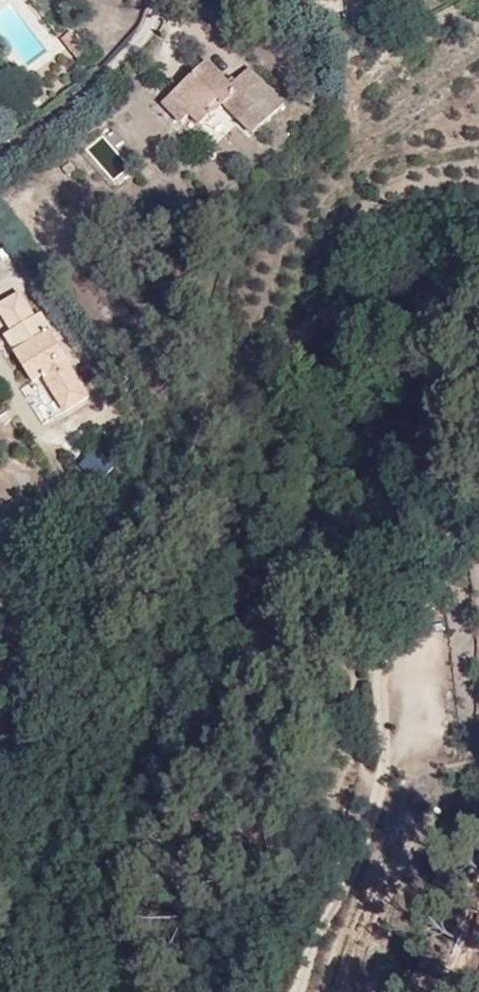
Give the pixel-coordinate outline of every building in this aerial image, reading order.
[(228,51),(168,95),(232,180),(316,124),(228,51)] [(0,319),(0,333),(60,425),(102,380),(35,276),(0,319)] [(42,484),(0,428),(0,528),(42,484)] [(88,454),(82,468),(105,478),(111,464),(88,454)]
